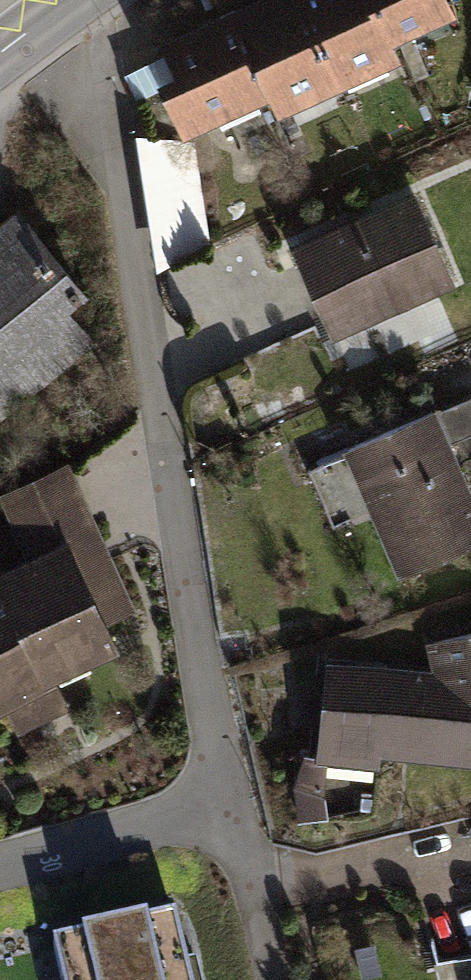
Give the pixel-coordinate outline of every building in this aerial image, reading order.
[(237,18),(267,84),(273,82),(280,100),(336,75),(302,0),(277,0),(237,18)] [(336,75),(390,51),(382,32),(387,30),(374,0),(302,0),(336,75)] [(387,30),(446,3),(445,0),(374,0),(387,30)] [(208,34),(169,51),(182,79),(165,86),(182,123),(213,109),(221,127),(260,110),(252,92),(267,84),(237,18),(233,9),(203,23),(208,34)] [(169,51),(124,73),(136,99),(165,86),(182,79),(169,51)] [(148,136),(166,261),(207,242),(191,142),(148,136)] [(415,199),(297,250),(328,320),(401,288),(406,298),(450,279),(415,199)] [(0,230),(0,406),(86,337),(61,306),(81,290),(20,214),(0,230)] [(452,444),(470,436),(470,401),(439,415),(452,444)] [(431,411),(347,448),(349,451),(308,470),(333,527),(374,509),(383,528),(391,525),(409,566),(470,539),(470,501),(431,411)] [(10,729),(61,705),(45,672),(111,641),(101,619),(127,607),(106,562),(100,559),(93,559),(78,566),(68,547),(94,535),(70,482),(13,508),(36,560),(0,575),(0,707),(10,729)] [(329,665),(320,742),(470,758),(470,634),(434,643),(443,676),(329,665)] [(53,943),(62,979),(175,979),(172,965),(186,962),(174,914),(53,943)]
